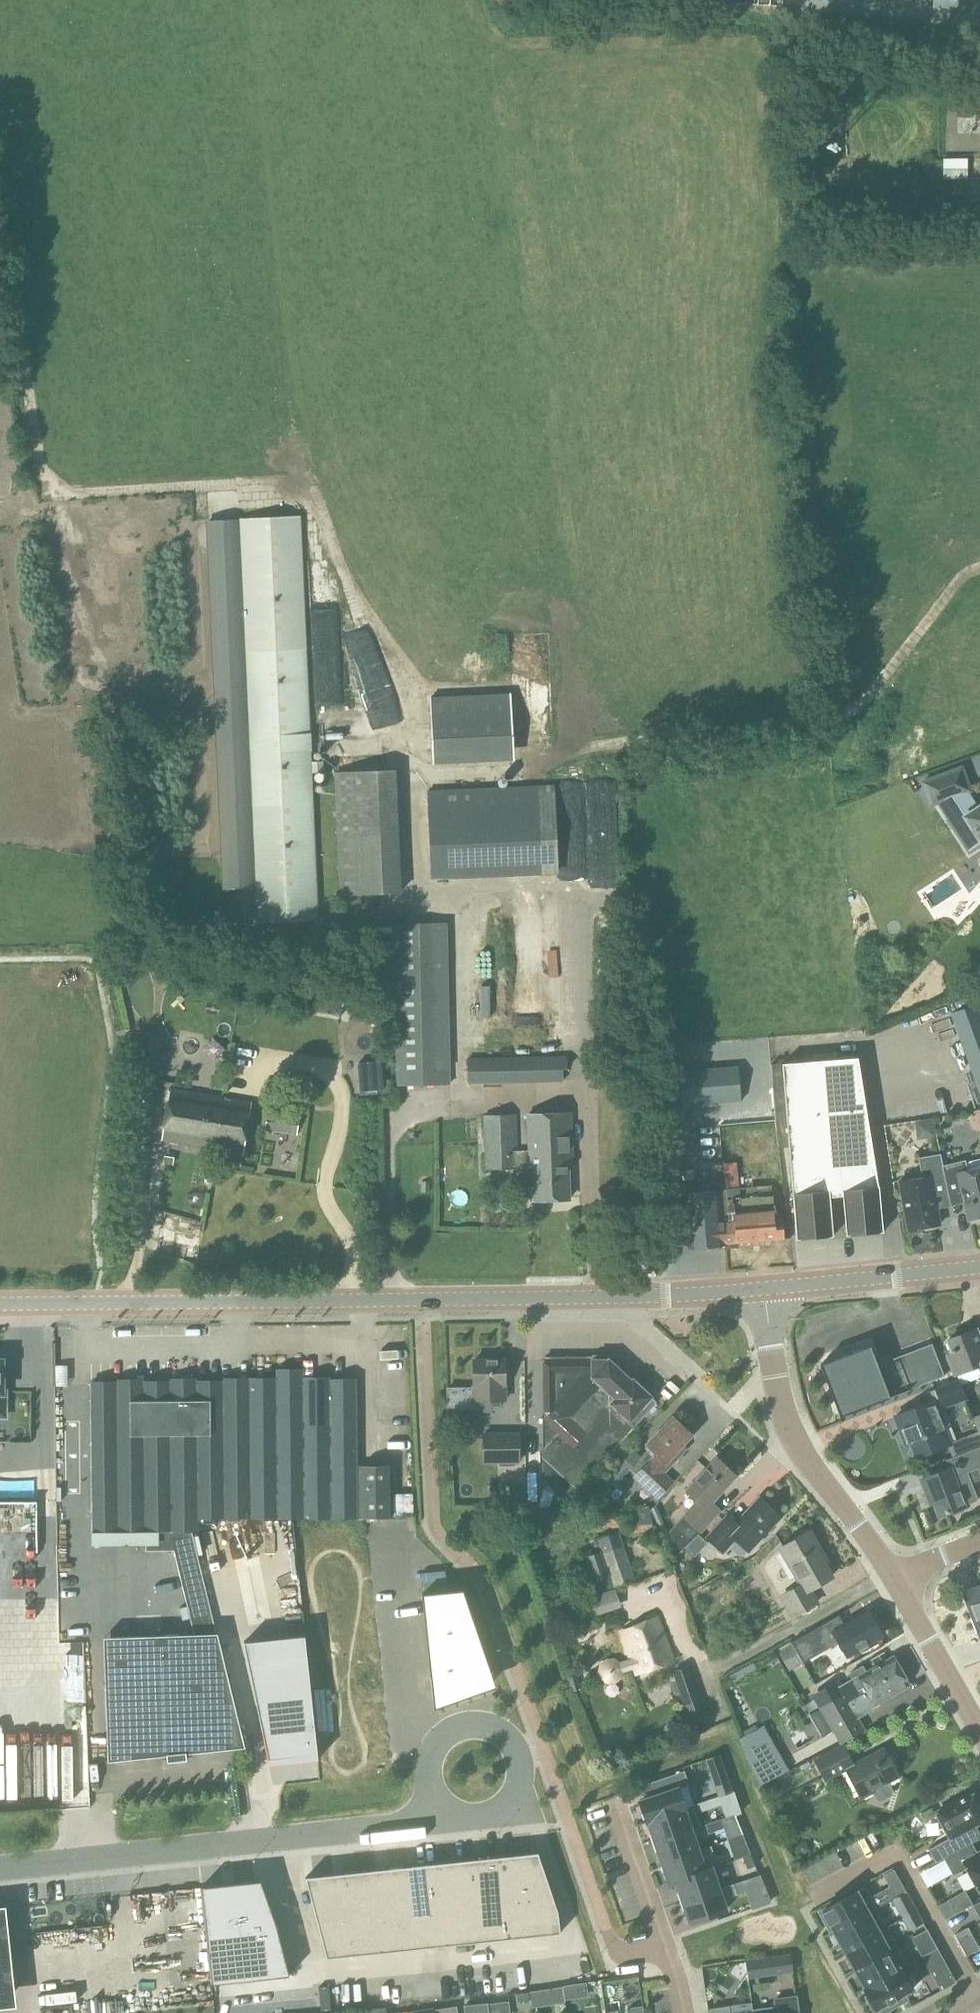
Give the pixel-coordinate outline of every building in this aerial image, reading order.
[(968,106),(979,106),(979,90),(968,90),(968,106)] [(223,888),(257,887),(258,922),(318,919),(311,772),(324,771),(323,761),(311,761),(300,516),(206,520),(223,888)] [(511,696),(430,699),(433,751),(513,747),(511,696)] [(341,894),(401,892),(396,770),(336,772),(341,894)] [(555,784),(427,789),(431,879),(559,873),(555,784)] [(393,923),(396,1085),(450,1084),(446,922),(393,923)] [(956,1027),(979,1096),(979,1034),(975,1021),(956,1027)] [(563,1081),(563,1055),(467,1057),(469,1083),(563,1081)] [(878,1185),(858,1056),(782,1062),(793,1199),(830,1196),(843,1195),(846,1235),(883,1232),(879,1185),(878,1185)] [(379,1093),(377,1061),(373,1061),(359,1062),(359,1064),(362,1094),(379,1093)] [(682,1105),(741,1101),(738,1065),(679,1070),(682,1105)] [(172,1089),(164,1139),(214,1147),(214,1150),(242,1154),(251,1102),(172,1089)] [(300,1114),(269,1110),(265,1130),(297,1134),(300,1114)] [(485,1169),(518,1168),(518,1166),(534,1165),(535,1200),(570,1198),(568,1164),(573,1164),(571,1113),(527,1114),(529,1150),(518,1150),(516,1113),(483,1114),(485,1169)] [(720,1139),(696,1140),(698,1166),(722,1164),(720,1139)] [(731,1139),(722,1140),(724,1163),(741,1161),(741,1155),(732,1156),(731,1139)] [(935,1199),(949,1197),(943,1165),(941,1153),(919,1157),(922,1177),(900,1181),(908,1229),(923,1227),(925,1229),(936,1228),(937,1225),(940,1224),(935,1199)] [(943,1165),(949,1197),(962,1194),(969,1219),(971,1219),(973,1222),(979,1220),(979,1167),(968,1170),(965,1160),(943,1165)] [(758,1188),(740,1190),(740,1197),(732,1198),(732,1203),(728,1204),(727,1204),(728,1222),(722,1222),(721,1222),(723,1243),(784,1238),(783,1217),(774,1218),(774,1210),(775,1210),(773,1190),(758,1192),(758,1188)] [(682,1216),(685,1243),(687,1243),(688,1247),(708,1245),(708,1248),(720,1247),(720,1244),(723,1244),(723,1243),(721,1222),(722,1222),(728,1222),(727,1204),(728,1204),(727,1189),(719,1190),(684,1193),(686,1215),(682,1216)] [(833,1236),(830,1196),(793,1199),(797,1239),(833,1236)] [(175,1230),(139,1229),(138,1245),(174,1246),(175,1230)] [(976,1329),(962,1335),(959,1332),(952,1334),(952,1338),(948,1340),(953,1354),(948,1356),(955,1374),(979,1365),(979,1367),(979,1339),(976,1329)] [(821,1364),(841,1416),(890,1397),(890,1396),(935,1380),(922,1343),(876,1360),(870,1345),(840,1357),(826,1351),(821,1364)] [(505,1400),(505,1360),(474,1360),(474,1396),(487,1396),(487,1400),(505,1400)] [(543,1360),(543,1448),(539,1452),(539,1456),(541,1458),(541,1482),(563,1503),(622,1440),(616,1434),(629,1420),(634,1426),(649,1410),(650,1410),(657,1403),(632,1380),(631,1382),(608,1360),(543,1360)] [(325,1515),(323,1378),(302,1378),(302,1365),(276,1366),(276,1378),(251,1379),(254,1516),(325,1515)] [(106,1689),(230,1685),(217,1634),(216,1634),(192,1532),(199,1532),(199,1516),(250,1515),(250,1516),(253,1516),(251,1379),(195,1380),(195,1375),(170,1375),(170,1380),(89,1381),(92,1533),(146,1533),(146,1550),(175,1550),(196,1634),(104,1638),(106,1689)] [(323,1378),(325,1515),(390,1514),(389,1461),(357,1462),(356,1377),(323,1378)] [(951,1425),(944,1407),(966,1399),(959,1379),(929,1391),(934,1402),(897,1416),(907,1442),(911,1441),(913,1445),(909,1452),(917,1456),(917,1457),(918,1456),(924,1459),(926,1453),(950,1444),(944,1428),(951,1425)] [(657,1498),(672,1482),(663,1474),(681,1454),(677,1451),(692,1435),(672,1417),(647,1444),(657,1454),(635,1477),(657,1498)] [(518,1460),(518,1432),(484,1432),(483,1460),(518,1460)] [(960,1454),(954,1457),(955,1458),(947,1461),(951,1470),(921,1481),(930,1505),(935,1503),(936,1507),(935,1508),(939,1517),(945,1515),(945,1514),(952,1512),(954,1516),(965,1512),(963,1507),(966,1507),(965,1506),(978,1501),(968,1473),(979,1468),(979,1447),(960,1454)] [(605,1497),(634,1466),(622,1455),(594,1486),(605,1497)] [(700,1531),(716,1514),(708,1507),(736,1477),(717,1459),(687,1492),(698,1501),(684,1516),(700,1531)] [(529,1508),(530,1491),(498,1490),(497,1506),(529,1508)] [(749,1551),(780,1517),(760,1498),(733,1528),(724,1520),(707,1537),(724,1553),(736,1539),(749,1551)] [(589,1513),(596,1512),(598,1527),(601,1527),(629,1525),(629,1533),(653,1531),(651,1504),(628,1506),(628,1508),(599,1510),(599,1511),(597,1511),(597,1509),(588,1510),(576,1514),(581,1529),(593,1524),(589,1513)] [(634,1579),(618,1532),(598,1539),(603,1553),(604,1553),(609,1567),(605,1568),(600,1552),(589,1556),(596,1579),(611,1574),(615,1586),(634,1579)] [(793,1617),(818,1602),(811,1589),(831,1578),(820,1557),(823,1555),(810,1532),(782,1548),(803,1585),(782,1597),(793,1617)] [(963,1592),(979,1635),(979,1585),(963,1592)] [(592,1618),(622,1607),(616,1588),(586,1599),(592,1618)] [(493,1675),(464,1589),(422,1593),(431,1678),(434,1677),(437,1704),(490,1685),(489,1676),(493,1675)] [(793,1645),(802,1662),(839,1641),(847,1656),(882,1637),(869,1612),(835,1631),(830,1622),(792,1642),(793,1645)] [(637,1674),(673,1661),(657,1618),(621,1632),(631,1658),(618,1662),(617,1661),(613,1659),(607,1658),(602,1661),(598,1666),(597,1671),(598,1676),(602,1680),(607,1683),(613,1683),(617,1681),(621,1676),(622,1673),(635,1669),(637,1674)] [(305,1635),(244,1642),(268,1760),(299,1757),(299,1756),(316,1754),(317,1760),(318,1759),(305,1635)] [(788,1669),(802,1662),(793,1645),(779,1653),(788,1669)] [(885,1680),(902,1671),(894,1657),(865,1673),(863,1667),(856,1671),(859,1676),(846,1684),(853,1696),(865,1689),(866,1689),(884,1680),(885,1680)] [(680,1692),(690,1717),(704,1712),(688,1666),(673,1671),(677,1682),(672,1684),(676,1693),(680,1692)] [(909,1683),(902,1671),(885,1680),(884,1680),(866,1689),(865,1689),(861,1691),(853,1696),(854,1698),(848,1702),(846,1699),(828,1709),(821,1713),(840,1746),(865,1732),(855,1715),(861,1711),(861,1710),(869,1705),(871,1708),(907,1688),(905,1684),(909,1683)] [(572,1692),(581,1689),(578,1674),(567,1678),(572,1692)] [(230,1685),(106,1689),(108,1761),(167,1755),(168,1762),(187,1760),(186,1753),(245,1747),(230,1685)] [(46,1806),(46,1749),(41,1749),(41,1737),(0,1737),(0,1806),(46,1806)] [(888,1782),(899,1776),(884,1748),(854,1764),(846,1748),(817,1763),(824,1776),(844,1765),(861,1798),(873,1792),(878,1800),(881,1801),(892,1796),(893,1792),(888,1782)] [(723,1767),(719,1755),(707,1759),(711,1771),(722,1768),(723,1767)] [(763,1777),(777,1769),(770,1756),(756,1764),(763,1777)] [(685,1808),(679,1789),(690,1785),(685,1770),(651,1782),(655,1795),(640,1801),(648,1822),(694,1806),(693,1805),(685,1808)] [(734,1791),(732,1792),(720,1796),(723,1807),(737,1803),(737,1802),(734,1791)] [(945,1858),(971,1844),(970,1843),(979,1838),(979,1834),(975,1825),(979,1822),(979,1811),(979,1810),(979,1807),(972,1793),(963,1798),(963,1796),(960,1798),(960,1799),(937,1812),(951,1837),(929,1849),(936,1863),(945,1858)] [(701,1826),(694,1806),(648,1822),(648,1823),(649,1823),(655,1842),(701,1826)] [(926,1821),(937,1815),(932,1807),(921,1813),(926,1821)] [(725,1827),(738,1822),(735,1815),(735,1814),(727,1817),(722,1819),(725,1827)] [(698,1850),(692,1830),(701,1827),(701,1826),(655,1842),(662,1862),(698,1850)] [(731,1846),(746,1841),(743,1834),(729,1839),(731,1846)] [(971,1844),(945,1858),(954,1874),(967,1867),(979,1889),(979,1854),(977,1856),(972,1847),(971,1844)] [(698,1850),(662,1862),(669,1883),(712,1868),(712,1867),(705,1870),(698,1850)] [(559,1911),(538,1852),(306,1877),(327,1958),(561,1933),(559,1911)] [(751,1854),(743,1857),(748,1869),(756,1865),(751,1854)] [(683,1901),(719,1889),(712,1868),(669,1883),(670,1884),(676,1881),(683,1901)] [(759,1875),(734,1884),(737,1894),(747,1890),(753,1908),(770,1902),(759,1875)] [(212,1984),(290,1976),(276,1924),(261,1880),(201,1886),(212,1984)] [(866,1887),(820,1912),(828,1925),(830,1924),(834,1930),(865,1914),(877,1907),(866,1887)] [(690,1922),(726,1910),(719,1889),(683,1901),(690,1922)] [(865,1914),(834,1930),(837,1936),(839,1935),(846,1948),(887,1926),(877,1907),(865,1914)] [(887,1926),(846,1948),(844,1950),(851,1962),(853,1961),(857,1967),(897,1945),(887,1926)] [(861,1979),(860,1980),(864,1988),(908,1964),(897,1945),(857,1967),(855,1969),(861,1979)] [(948,1968),(938,1948),(937,1948),(923,1955),(935,1975),(948,1968)] [(876,2012),(882,2012),(907,2000),(904,1994),(912,1990),(905,1976),(916,1970),(912,1962),(908,1964),(864,1988),(869,1995),(867,1997),(876,2012)] [(517,1993),(518,2001),(531,2000),(529,1992),(517,1993)] [(776,2006),(753,2009),(754,2012),(799,2012),(796,1996),(775,1999),(776,2006)] [(501,2002),(502,2012),(510,2012),(511,2012),(509,2001),(501,2002)] [(465,2005),(466,2012),(489,2012),(488,2003),(465,2005)]
